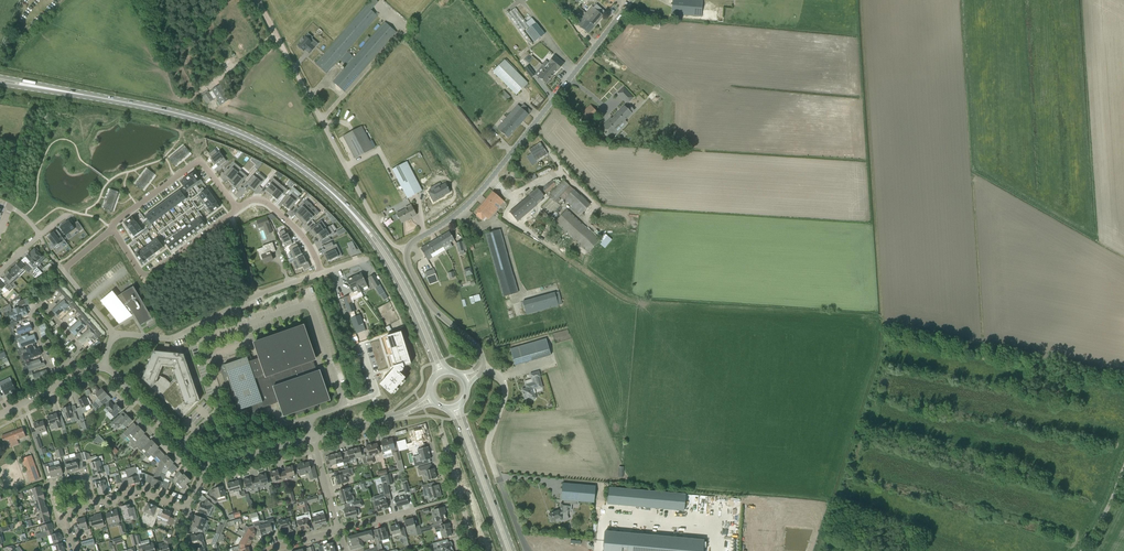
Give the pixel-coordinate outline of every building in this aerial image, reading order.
[(377,17),(370,11),(378,2),(376,0),(371,0),(316,64),(327,73),(377,17)] [(700,17),(702,1),(697,0),(673,0),(671,13),(671,14),(676,14),(700,17)] [(592,6),(584,15),(596,25),(603,16),(605,12),(596,5),(594,8),(592,6)] [(583,18),(577,25),(584,30),(588,34),(596,25),(584,15),(582,17),(583,18)] [(384,23),(360,51),(333,82),(344,91),(395,33),(384,23)] [(526,31),(534,42),(545,34),(536,23),(526,31)] [(318,44),(311,38),(309,40),(305,37),(303,38),(300,41),(301,41),(297,45),(298,46),(298,47),(300,49),(301,49),(304,51),(305,50),(309,53),(318,44)] [(340,60),(346,65),(353,56),(347,51),(340,60)] [(538,77),(546,84),(557,71),(564,63),(554,55),(548,63),(545,60),(542,65),(545,67),(543,70),(538,77)] [(493,72),(516,95),(528,83),(504,60),(493,72)] [(535,75),(529,66),(525,69),(531,78),(535,75)] [(212,90),(221,105),(230,99),(220,84),(212,90)] [(213,100),(208,92),(202,96),(207,104),(213,100)] [(629,92),(622,98),(627,103),(633,97),(629,92)] [(501,93),(499,95),(505,102),(507,99),(501,93)] [(518,105),(499,126),(502,128),(500,131),(508,138),(529,114),(528,114),(531,111),(523,104),(520,107),(518,105)] [(592,120),(599,114),(590,105),(581,113),(584,115),(581,117),(586,123),(591,118),(592,120)] [(614,135),(612,133),(632,113),(631,113),(634,110),(630,106),(627,109),(624,106),(606,124),(605,123),(600,129),(610,139),(614,135)] [(362,126),(343,136),(355,158),(373,149),(362,126)] [(594,135),(590,129),(586,132),(591,138),(594,135)] [(184,145),(168,158),(174,165),(190,152),(184,145)] [(213,150),(209,154),(212,158),(210,159),(211,161),(215,165),(218,163),(220,166),(226,161),(225,159),(224,159),(223,158),(224,158),(219,152),(216,154),(213,150)] [(257,169),(263,163),(259,161),(255,159),(253,158),(251,160),(257,165),(255,167),(257,169)] [(392,169),(407,198),(422,191),(407,161),(392,169)] [(227,174),(226,176),(226,177),(231,181),(240,170),(242,169),(234,162),(228,169),(230,171),(227,174)] [(147,169),(135,185),(142,190),(155,174),(147,169)] [(231,181),(230,182),(235,186),(235,187),(236,186),(239,188),(238,189),(243,183),(242,183),(248,177),(240,170),(231,181)] [(194,172),(189,175),(195,184),(195,183),(200,180),(194,172)] [(253,175),(248,182),(251,178),(254,180),(249,186),(253,189),(255,190),(256,189),(258,186),(259,187),(266,179),(259,173),(256,177),(253,175)] [(189,175),(185,179),(192,188),(196,185),(195,183),(195,184),(189,175)] [(266,190),(265,190),(268,192),(269,193),(271,195),(281,184),(280,184),(280,185),(273,178),(269,182),(271,184),(266,190)] [(185,179),(180,182),(183,186),(187,192),(192,188),(185,179)] [(542,189),(546,194),(556,185),(552,180),(542,189)] [(590,205),(570,186),(564,180),(548,196),(555,202),(555,201),(557,203),(562,198),(564,200),(565,199),(581,215),(590,205)] [(434,187),(427,191),(432,200),(440,196),(440,195),(449,191),(444,183),(435,188),(434,187)] [(281,184),(271,195),(274,197),(274,198),(275,198),(277,200),(278,199),(283,194),(284,195),(288,191),(280,185),(281,184)] [(509,212),(517,221),(538,204),(536,202),(544,196),(538,188),(509,212)] [(110,189),(103,208),(112,211),(119,192),(110,189)] [(207,189),(197,196),(200,201),(210,193),(207,189)] [(180,190),(176,194),(182,202),(186,199),(180,190)] [(287,194),(281,201),(282,201),(285,197),(287,199),(282,205),(287,209),(288,210),(290,208),(292,205),(293,206),(299,198),(293,192),(289,196),(287,194)] [(484,216),(488,220),(504,201),(493,192),(476,211),(478,213),(476,215),(481,220),(484,216)] [(210,193),(200,201),(204,205),(205,204),(213,198),(210,193)] [(176,194),(171,197),(177,205),(182,202),(176,194)] [(171,197),(167,200),(173,208),(177,205),(171,197)] [(213,198),(205,204),(208,208),(209,208),(217,202),(213,198)] [(167,200),(163,203),(169,211),(173,208),(167,200)] [(208,208),(207,209),(210,214),(220,207),(217,202),(209,208),(208,208)] [(163,203),(158,206),(164,215),(169,211),(163,203)] [(300,209),(294,215),(300,220),(311,209),(310,209),(303,203),(299,208),(300,209)] [(397,214),(401,223),(416,215),(411,205),(405,208),(406,209),(397,214)] [(158,206),(154,210),(160,218),(164,215),(158,206)] [(311,209),(300,220),(305,225),(311,220),(312,221),(317,216),(310,210),(311,209)] [(154,210),(150,213),(156,221),(160,218),(154,210)] [(540,214),(546,220),(549,216),(543,210),(540,214)] [(556,222),(588,253),(600,240),(567,210),(556,222)] [(150,213),(145,216),(151,224),(156,221),(150,213)] [(133,217),(124,223),(128,228),(136,222),(133,217)] [(199,217),(195,220),(201,228),(205,225),(202,220),(199,217)] [(267,217),(257,221),(259,228),(270,224),(267,217)] [(195,220),(191,223),(197,231),(201,228),(195,220)] [(66,221),(60,226),(61,227),(60,227),(62,230),(61,231),(64,235),(65,234),(66,235),(69,233),(71,236),(76,232),(75,231),(77,229),(79,232),(83,229),(77,221),(73,224),(74,224),(72,225),(72,224),(70,222),(68,223),(67,222),(66,221)] [(136,222),(128,228),(131,232),(141,225),(137,221),(136,222)] [(316,226),(310,231),(314,237),(316,236),(316,235),(326,228),(321,221),(315,225),(316,226)] [(191,223),(186,226),(192,235),(197,231),(191,223)] [(141,225),(131,232),(134,237),(144,230),(141,225)] [(182,229),(182,230),(188,238),(192,235),(186,226),(182,229)] [(326,228),(316,235),(316,236),(320,242),(326,237),(327,239),(334,234),(329,226),(326,228)] [(181,228),(177,231),(184,241),(188,238),(182,230),(182,229),(181,228)] [(517,293),(500,229),(485,233),(503,297),(517,293)] [(284,230),(279,232),(286,247),(293,244),(289,235),(288,233),(286,234),(284,230)] [(177,231),(172,235),(173,236),(179,244),(184,241),(177,231)] [(449,231),(435,240),(440,249),(454,240),(449,231)] [(58,238),(54,232),(47,237),(51,242),(49,244),(53,249),(60,243),(63,248),(68,244),(61,235),(58,238)] [(602,241),(599,243),(604,247),(612,239),(605,233),(600,239),(602,241)] [(169,239),(175,247),(179,244),(173,236),(169,239)] [(156,237),(152,241),(159,250),(163,247),(156,237)] [(168,238),(164,241),(168,246),(171,251),(175,247),(169,239),(168,238)] [(440,249),(435,240),(421,249),(428,260),(439,253),(437,250),(440,249)] [(148,244),(147,244),(148,246),(149,245),(155,253),(159,250),(152,241),(148,244)] [(459,252),(460,254),(465,253),(464,250),(466,250),(463,241),(456,243),(458,252),(459,252)] [(275,251),(272,242),(262,246),(263,248),(257,250),(259,256),(261,260),(263,259),(264,263),(273,260),(270,253),(275,251)] [(325,249),(324,250),(326,254),(324,255),(328,262),(337,257),(337,258),(342,256),(340,253),(337,248),(335,249),(331,242),(324,246),(325,249)] [(297,244),(289,248),(294,259),(294,260),(304,255),(301,250),(300,251),(299,247),(293,250),(291,247),(297,244)] [(144,248),(144,249),(150,257),(155,253),(149,245),(148,246),(144,248)] [(143,247),(139,250),(146,260),(150,257),(144,249),(144,248),(143,247)] [(42,257),(42,256),(37,251),(39,250),(37,248),(35,249),(35,248),(30,252),(38,261),(40,264),(42,262),(40,259),(42,257)] [(139,250),(134,254),(141,263),(146,260),(139,250)] [(34,264),(38,261),(30,252),(26,256),(30,262),(28,264),(33,269),(36,266),(34,264)] [(304,255),(294,260),(295,260),(296,261),(299,268),(309,264),(306,258),(305,259),(304,255)] [(32,269),(28,264),(25,262),(23,264),(20,262),(13,269),(17,274),(23,269),(29,272),(32,269)] [(473,274),(471,267),(464,269),(465,276),(473,274)] [(17,274),(13,269),(5,276),(10,281),(17,274)] [(361,273),(354,276),(361,292),(364,290),(363,288),(367,286),(361,273)] [(385,292),(374,274),(369,277),(379,295),(385,292)] [(361,292),(354,276),(346,280),(352,293),(357,291),(358,293),(361,292)] [(4,287),(7,290),(10,286),(8,284),(5,281),(3,284),(0,281),(0,295),(3,292),(1,290),(4,287)] [(65,297),(65,298),(68,296),(59,286),(57,288),(62,295),(65,297)] [(117,297),(112,292),(102,300),(119,321),(131,314),(130,314),(132,312),(140,326),(152,318),(133,286),(121,294),(122,294),(117,297)] [(523,302),(527,314),(539,311),(558,306),(555,293),(523,302)] [(469,296),(470,302),(480,301),(479,294),(469,296)] [(350,295),(343,298),(345,305),(343,306),(344,309),(347,309),(348,313),(349,313),(351,318),(356,316),(354,311),(355,311),(350,295)] [(73,309),(74,308),(76,306),(68,296),(65,298),(67,300),(72,305),(69,308),(71,310),(73,309)] [(51,310),(57,317),(64,311),(65,312),(67,310),(66,308),(69,306),(66,301),(67,300),(65,298),(51,310)] [(82,317),(85,315),(76,306),(74,308),(80,315),(77,318),(80,320),(80,319),(82,317)] [(9,313),(11,320),(27,314),(25,307),(20,309),(19,307),(12,309),(13,311),(9,313)] [(85,315),(82,317),(87,322),(88,324),(91,322),(85,315)] [(356,316),(351,318),(356,333),(366,330),(360,315),(356,316)] [(68,330),(75,336),(86,326),(80,319),(80,320),(68,330)] [(18,332),(18,335),(33,330),(31,324),(16,329),(18,332)] [(91,327),(97,334),(94,337),(97,339),(102,335),(93,325),(91,327)] [(259,360),(253,363),(249,351),(246,352),(247,355),(246,356),(247,357),(224,365),(225,369),(221,371),(226,386),(230,385),(239,410),(249,407),(251,414),(262,410),(261,408),(278,402),(283,415),(295,410),(297,415),(318,407),(317,403),(330,398),(321,373),(318,374),(312,359),(315,358),(305,328),(296,331),(294,327),(262,338),(264,342),(254,345),(259,360)] [(77,339),(82,345),(89,339),(90,341),(93,339),(92,337),(95,335),(89,328),(77,339)] [(381,385),(391,394),(392,392),(397,387),(399,384),(404,379),(405,377),(399,372),(400,372),(401,371),(401,372),(403,369),(404,367),(403,366),(403,365),(403,364),(406,363),(408,362),(408,360),(399,333),(399,332),(394,334),(391,334),(386,336),(388,340),(390,347),(392,355),(395,362),(396,365),(393,366),(394,369),(395,369),(381,385)] [(22,339),(18,340),(20,348),(23,347),(37,342),(34,334),(28,336),(28,334),(21,336),(22,339)] [(510,349),(515,365),(551,355),(546,339),(510,349)] [(72,343),(66,348),(69,352),(75,347),(72,343)] [(41,354),(39,348),(35,350),(34,350),(32,347),(26,349),(27,351),(27,352),(23,354),(25,360),(41,354)] [(190,377),(183,358),(182,359),(181,355),(179,354),(154,351),(143,379),(152,388),(152,387),(154,389),(161,396),(177,411),(178,412),(182,417),(196,402),(199,401),(198,401),(193,385),(195,384),(193,385),(192,385),(191,381),(190,377)] [(31,362),(27,363),(28,368),(29,372),(45,366),(44,362),(41,363),(39,359),(31,362)] [(31,381),(32,385),(49,379),(46,370),(33,374),(35,379),(31,381)] [(542,387),(539,377),(540,377),(539,371),(530,374),(532,379),(533,383),(525,385),(526,388),(523,389),(523,391),(523,392),(525,399),(529,397),(530,399),(532,400),(535,399),(536,397),(535,394),(533,394),(532,389),(536,387),(537,389),(542,387)] [(0,382),(0,385),(1,386),(1,387),(5,395),(16,390),(12,381),(10,377),(0,382)] [(100,403),(102,406),(108,402),(104,398),(108,394),(102,388),(95,394),(98,397),(97,398),(97,399),(95,401),(98,405),(100,403)] [(86,408),(86,407),(89,405),(85,397),(77,401),(84,413),(87,412),(85,409),(86,408)] [(119,407),(116,404),(114,406),(109,401),(104,407),(114,417),(122,410),(122,409),(121,408),(120,407),(119,407)] [(80,420),(78,414),(77,411),(71,412),(71,411),(70,406),(68,407),(68,406),(63,407),(64,408),(62,409),(63,411),(62,412),(63,417),(65,416),(66,420),(70,418),(72,422),(76,421),(76,422),(80,420)] [(124,417),(121,414),(123,412),(117,417),(110,424),(115,429),(119,425),(118,424),(120,422),(125,428),(133,421),(131,419),(131,418),(129,416),(127,414),(124,417)] [(54,425),(56,429),(61,428),(62,430),(66,429),(64,424),(62,418),(57,420),(55,414),(47,416),(50,426),(54,425)] [(37,423),(37,422),(33,423),(37,434),(42,432),(46,430),(43,421),(37,423)] [(83,426),(84,430),(90,428),(89,425),(87,421),(81,423),(82,424),(83,426)] [(134,423),(123,433),(127,437),(130,440),(141,429),(138,425),(136,427),(135,426),(136,425),(134,423)] [(26,437),(24,433),(22,428),(2,436),(4,443),(8,442),(10,447),(19,444),(17,441),(26,437)] [(137,447),(142,442),(147,437),(145,434),(144,435),(144,434),(145,433),(141,429),(130,440),(133,444),(134,444),(137,447)] [(405,439),(396,442),(399,451),(424,444),(422,440),(425,440),(422,429),(413,431),(416,440),(411,441),(412,442),(406,444),(405,439)] [(93,441),(101,444),(104,441),(99,435),(93,441)] [(147,437),(142,442),(137,447),(141,451),(144,448),(147,451),(155,443),(152,439),(150,441),(149,440),(150,439),(147,437)] [(395,449),(392,438),(389,439),(388,438),(382,440),(382,441),(381,441),(383,449),(381,450),(382,455),(384,454),(391,452),(391,450),(395,449)] [(156,456),(161,451),(159,449),(158,449),(157,448),(159,447),(155,443),(147,451),(141,457),(144,460),(147,457),(148,459),(151,456),(154,458),(156,456)] [(376,455),(380,454),(377,443),(370,445),(370,444),(366,446),(367,449),(364,450),(364,452),(368,463),(368,465),(375,463),(373,456),(376,455)] [(364,464),(368,463),(364,452),(361,453),(360,447),(353,449),(356,459),(360,458),(360,459),(362,459),(364,464)] [(419,457),(416,458),(419,466),(425,464),(424,461),(431,459),(431,458),(429,453),(430,453),(429,453),(429,452),(429,451),(429,452),(428,447),(417,450),(419,457)] [(345,457),(346,459),(347,463),(350,462),(350,460),(356,459),(353,449),(347,451),(348,456),(345,457)] [(160,461),(156,470),(161,472),(164,464),(170,459),(167,455),(165,456),(164,455),(165,455),(161,451),(156,456),(160,461)] [(394,453),(399,471),(404,470),(399,451),(394,453)] [(347,463),(346,459),(345,457),(342,458),(341,452),(334,454),(337,464),(343,462),(343,464),(347,463)] [(83,461),(80,453),(75,454),(75,457),(70,458),(73,472),(78,471),(77,470),(79,470),(77,463),(83,461)] [(337,464),(334,454),(328,456),(329,461),(326,462),(328,468),(331,467),(331,465),(337,464)] [(39,478),(31,455),(22,459),(30,481),(39,478)] [(102,466),(100,461),(103,460),(102,455),(93,458),(94,462),(90,463),(91,464),(90,464),(91,467),(92,469),(102,466)] [(73,472),(70,458),(64,460),(65,464),(67,473),(69,472),(69,473),(73,472)] [(164,464),(161,472),(161,473),(166,475),(168,471),(169,471),(172,474),(178,468),(174,464),(173,465),(172,464),(174,462),(170,459),(164,464)] [(59,461),(53,462),(57,476),(61,475),(61,474),(63,474),(61,465),(60,465),(59,461)] [(57,476),(53,462),(43,465),(44,469),(46,474),(50,473),(51,477),(53,477),(57,476)] [(300,476),(309,473),(310,480),(317,478),(314,466),(310,467),(309,462),(302,464),(302,463),(297,464),(300,476)] [(432,469),(430,464),(417,468),(419,475),(425,473),(427,480),(436,478),(434,468),(432,469)] [(107,475),(106,472),(105,466),(102,466),(92,469),(93,471),(92,471),(93,474),(94,475),(100,474),(100,477),(107,475)] [(284,481),(292,479),(291,477),(295,476),(292,466),(285,468),(286,471),(282,472),(284,481)] [(136,467),(130,468),(135,484),(140,482),(139,480),(140,480),(141,481),(142,480),(145,481),(148,475),(143,473),(142,473),(138,474),(137,471),(136,467)] [(122,478),(121,479),(122,482),(123,486),(128,484),(128,483),(129,483),(130,485),(135,484),(130,468),(128,469),(125,469),(126,474),(121,475),(122,478)] [(335,481),(336,485),(342,484),(348,482),(347,478),(353,476),(350,468),(339,471),(340,475),(335,476),(336,480),(335,481)] [(154,477),(148,475),(145,481),(150,483),(151,483),(151,485),(156,487),(161,473),(161,472),(156,470),(154,477)] [(284,481),(282,472),(279,473),(278,470),(270,472),(273,482),(277,481),(277,483),(284,481)] [(185,475),(184,476),(179,472),(175,476),(173,481),(175,484),(177,482),(183,489),(187,485),(186,484),(190,480),(189,479),(189,478),(187,476),(186,476),(185,475)] [(161,473),(156,487),(160,489),(161,487),(162,487),(162,488),(167,490),(170,483),(164,481),(166,475),(161,473)] [(255,478),(256,480),(258,487),(265,485),(265,484),(268,483),(266,473),(258,475),(259,477),(255,478)] [(107,486),(106,482),(109,482),(107,475),(100,477),(101,481),(96,482),(96,483),(95,483),(96,486),(97,486),(97,488),(107,486)] [(258,487),(256,480),(255,478),(252,479),(251,477),(243,479),(246,489),(250,488),(250,489),(258,487)] [(227,483),(230,494),(237,492),(238,498),(243,496),(241,491),(239,480),(227,483)] [(407,480),(402,482),(404,491),(405,493),(410,492),(407,480)] [(373,497),(370,498),(372,503),(374,511),(377,510),(377,512),(382,511),(382,510),(388,508),(387,502),(392,500),(390,495),(389,493),(387,485),(387,483),(382,485),(384,493),(373,496),(373,497)] [(562,483),(561,500),(563,500),(566,500),(570,500),(594,502),(595,486),(562,483)] [(427,489),(430,498),(434,497),(434,498),(442,496),(438,484),(431,487),(427,489)] [(30,493),(31,495),(43,492),(43,490),(41,491),(40,486),(32,489),(33,492),(30,493)] [(109,492),(107,486),(97,488),(98,490),(97,491),(98,493),(99,493),(99,495),(109,492)] [(208,493),(206,496),(215,504),(218,501),(218,502),(226,500),(225,496),(226,496),(224,490),(222,486),(221,486),(220,486),(219,486),(218,486),(219,487),(217,487),(217,488),(211,490),(209,493),(208,493)] [(352,494),(350,487),(346,489),(339,490),(340,495),(339,495),(341,503),(347,501),(347,503),(353,502),(353,501),(354,500),(354,499),(354,497),(353,496),(352,495),(351,494),(352,494)] [(399,497),(394,498),(397,507),(409,504),(406,495),(411,494),(410,492),(405,493),(404,491),(398,493),(399,497)] [(36,500),(45,498),(43,492),(31,495),(31,496),(31,498),(32,501),(36,500)] [(35,503),(36,506),(45,504),(44,500),(45,499),(45,498),(36,500),(32,501),(33,503),(35,503)] [(216,507),(207,499),(201,505),(200,504),(197,511),(206,514),(208,510),(209,511),(214,513),(216,507)] [(305,499),(297,502),(298,508),(303,507),(305,513),(309,512),(305,499)] [(353,517),(354,520),(357,519),(356,516),(358,516),(358,515),(359,515),(360,513),(358,507),(363,506),(361,500),(352,503),(353,507),(343,509),(345,513),(344,514),(345,516),(346,517),(346,518),(351,517),(351,518),(353,517)] [(550,516),(549,516),(550,518),(549,518),(549,519),(550,519),(550,520),(550,521),(551,521),(551,522),(551,523),(556,521),(556,522),(561,520),(562,521),(569,519),(566,513),(567,509),(569,509),(570,504),(570,500),(566,500),(563,500),(563,503),(561,503),(560,508),(560,510),(559,510),(549,514),(550,516)] [(144,509),(144,510),(144,511),(150,513),(148,519),(147,521),(151,522),(150,526),(153,528),(156,519),(158,514),(154,512),(156,506),(148,503),(146,507),(145,507),(144,508),(144,509)] [(35,513),(39,512),(48,509),(48,508),(46,508),(45,504),(36,506),(37,510),(35,510),(35,513)] [(137,518),(134,509),(134,507),(130,508),(129,504),(128,505),(128,504),(126,504),(125,505),(121,506),(124,518),(130,517),(131,520),(137,518)] [(436,520),(432,522),(433,525),(442,522),(441,520),(446,519),(444,511),(445,511),(444,507),(439,508),(433,510),(436,520)] [(36,516),(37,518),(50,515),(48,509),(39,512),(40,515),(36,516)] [(106,513),(108,523),(116,521),(116,523),(120,522),(117,509),(112,510),(113,512),(106,513)] [(158,514),(156,519),(161,521),(162,519),(168,522),(167,524),(172,525),(174,519),(170,517),(172,512),(164,509),(163,510),(160,509),(158,514)] [(96,526),(97,528),(104,526),(101,513),(96,514),(97,516),(90,517),(92,527),(96,526)] [(313,517),(316,527),(320,526),(319,525),(327,523),(324,514),(313,517)] [(50,515),(37,518),(37,521),(40,520),(41,524),(50,521),(49,517),(50,517),(50,515)] [(194,519),(192,526),(195,528),(193,532),(199,532),(202,532),(206,532),(209,525),(206,523),(207,521),(205,520),(205,519),(195,515),(193,519),(194,519)] [(88,530),(85,517),(77,520),(78,524),(74,525),(74,526),(76,535),(83,533),(82,531),(88,530)] [(264,521),(267,534),(273,532),(272,526),(275,525),(273,518),(264,521)] [(283,520),(283,519),(278,520),(281,531),(288,529),(289,532),(293,531),(290,518),(283,520)] [(310,529),(307,518),(297,521),(300,531),(310,529)] [(404,521),(407,531),(413,529),(415,536),(422,534),(421,532),(420,528),(419,525),(415,526),(413,518),(404,521)] [(267,534),(264,521),(263,520),(260,521),(260,522),(254,524),(255,525),(256,530),(259,530),(261,535),(267,534)] [(215,533),(220,534),(224,524),(219,522),(215,533)] [(51,535),(53,534),(52,530),(53,529),(52,523),(46,524),(42,525),(42,526),(44,532),(36,534),(37,539),(41,538),(51,535)] [(14,529),(13,524),(9,525),(1,527),(3,532),(11,530),(14,529)] [(395,525),(390,527),(391,532),(393,537),(398,535),(399,539),(406,537),(405,532),(404,527),(400,528),(399,525),(397,524),(395,524),(395,525)] [(434,527),(436,532),(440,531),(442,538),(446,536),(452,535),(449,527),(448,527),(447,524),(441,525),(434,527)] [(256,535),(253,525),(248,527),(246,530),(254,538),(255,536),(256,535)] [(374,536),(377,545),(378,550),(379,550),(382,550),(381,544),(383,543),(382,541),(389,539),(387,532),(386,532),(384,527),(377,529),(378,535),(374,536)] [(254,538),(246,530),(245,532),(239,529),(237,533),(243,536),(252,542),(254,538)] [(368,541),(374,539),(371,530),(365,532),(368,541)] [(368,541),(365,532),(360,533),(361,540),(362,542),(368,541)] [(601,550),(701,550),(702,541),(603,532),(601,550)] [(51,535),(54,545),(62,543),(61,539),(63,539),(61,534),(60,534),(59,533),(53,534),(51,535)] [(361,540),(360,533),(347,537),(349,543),(361,540)] [(205,546),(202,534),(196,536),(196,535),(191,536),(191,537),(191,539),(192,541),(193,545),(200,544),(201,547),(205,546)] [(238,544),(239,546),(249,545),(252,542),(243,536),(238,544)] [(165,545),(159,546),(161,550),(170,550),(169,547),(173,546),(170,538),(164,539),(165,545)] [(363,546),(362,542),(361,540),(349,543),(351,550),(363,546)] [(450,542),(443,544),(443,541),(443,540),(432,543),(434,550),(441,550),(442,550),(453,550),(450,542)] [(153,542),(142,546),(141,545),(138,546),(139,550),(143,550),(156,550),(153,542)] [(334,548),(333,542),(320,546),(321,550),(324,550),(334,548)] [(64,549),(65,549),(64,544),(63,545),(62,543),(54,545),(55,550),(65,550),(64,549)]
